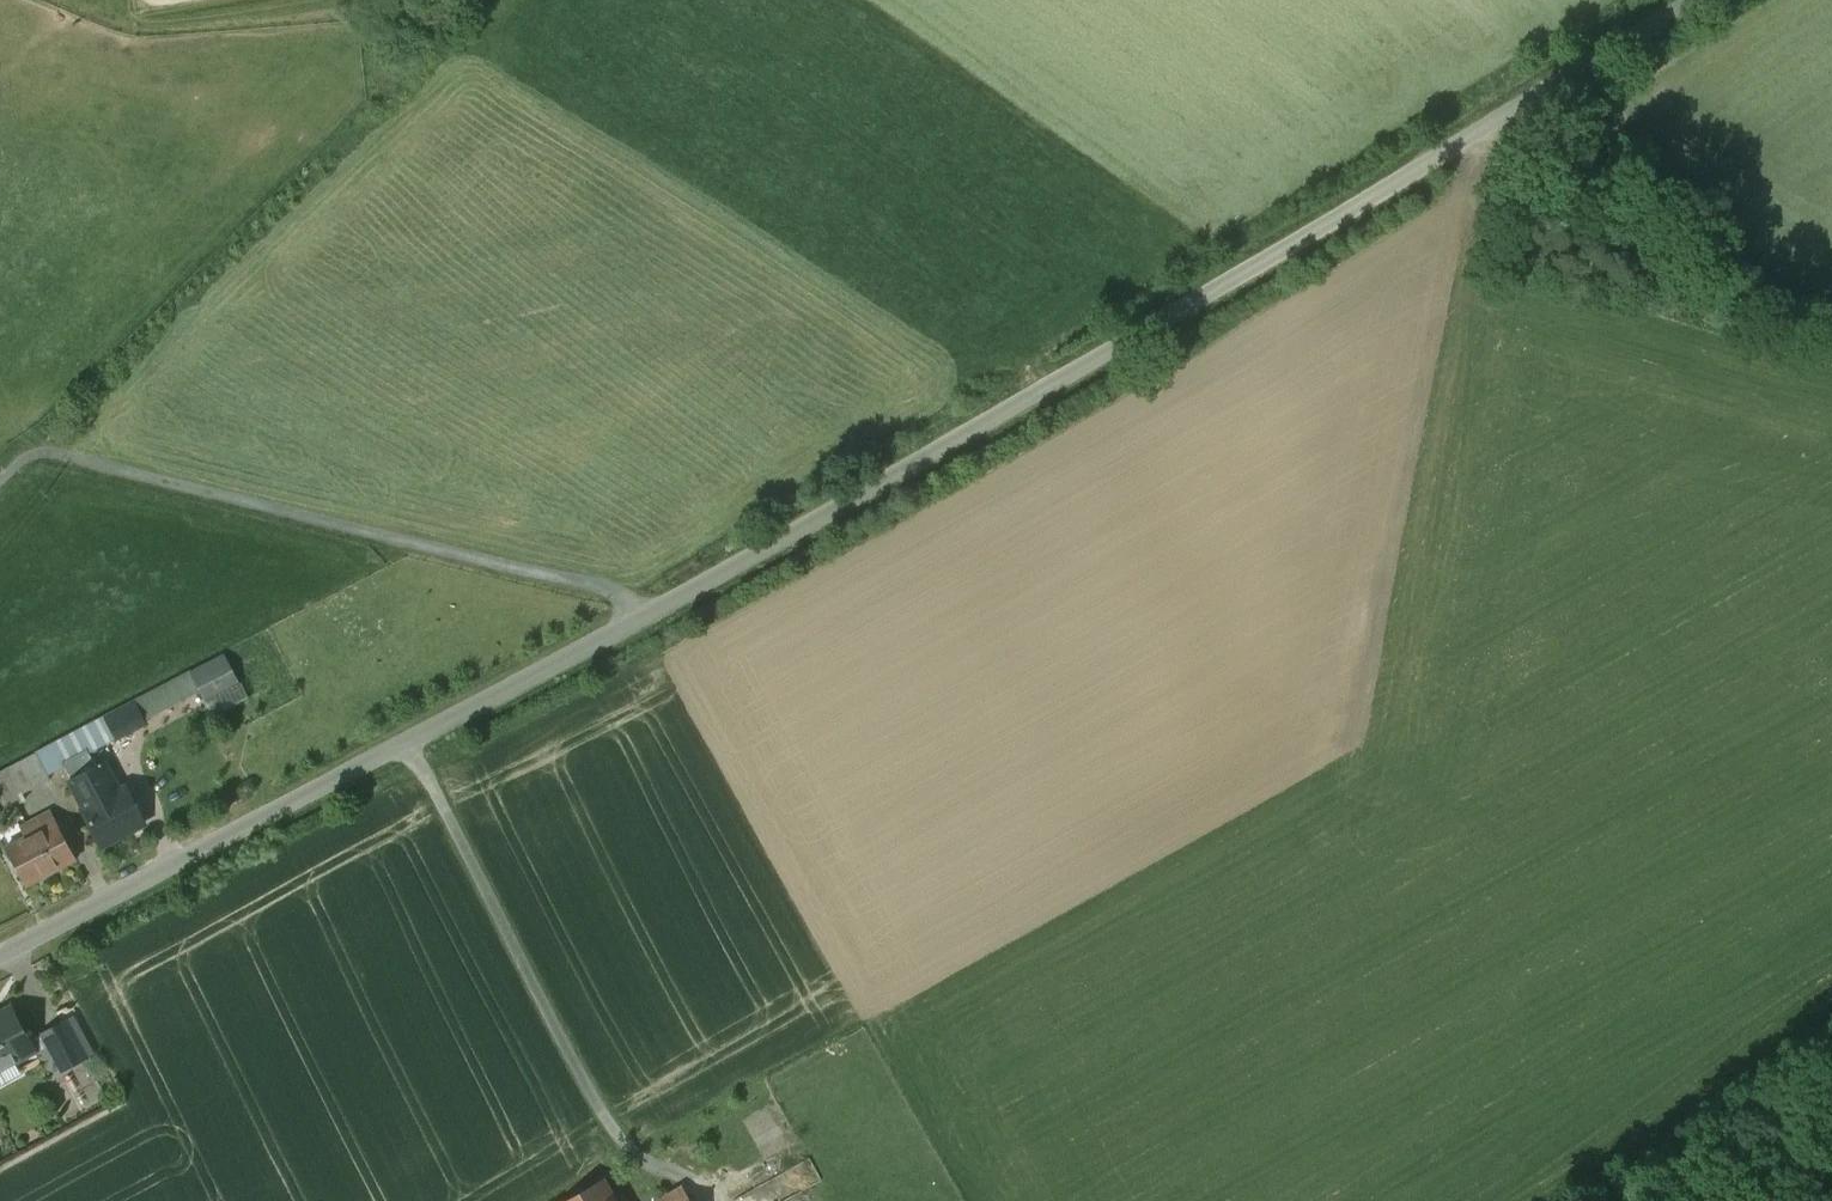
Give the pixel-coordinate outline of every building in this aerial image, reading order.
[(225,655),(191,673),(205,698),(231,685),(239,680),(225,655)] [(185,674),(134,701),(144,719),(195,692),(185,674)] [(144,719),(134,701),(38,753),(50,775),(66,766),(91,753),(146,723),(144,719)] [(50,775),(38,753),(23,761),(37,787),(52,779),(50,775)] [(120,791),(105,764),(98,767),(91,753),(66,766),(74,780),(72,782),(86,809),(84,810),(103,846),(146,823),(126,787),(120,791)] [(37,787),(23,761),(9,768),(23,794),(37,787)] [(9,768),(0,773),(0,793),(8,808),(26,799),(23,794),(9,768)] [(52,811),(21,827),(27,837),(7,848),(27,886),(78,859),(52,811)] [(2,1071),(36,1052),(11,1007),(0,1013),(0,1072),(2,1071)] [(63,1022),(44,1033),(64,1071),(83,1061),(63,1022)] [(571,1200),(616,1200),(605,1181),(571,1200)] [(683,1186),(657,1200),(692,1200),(683,1186)]
